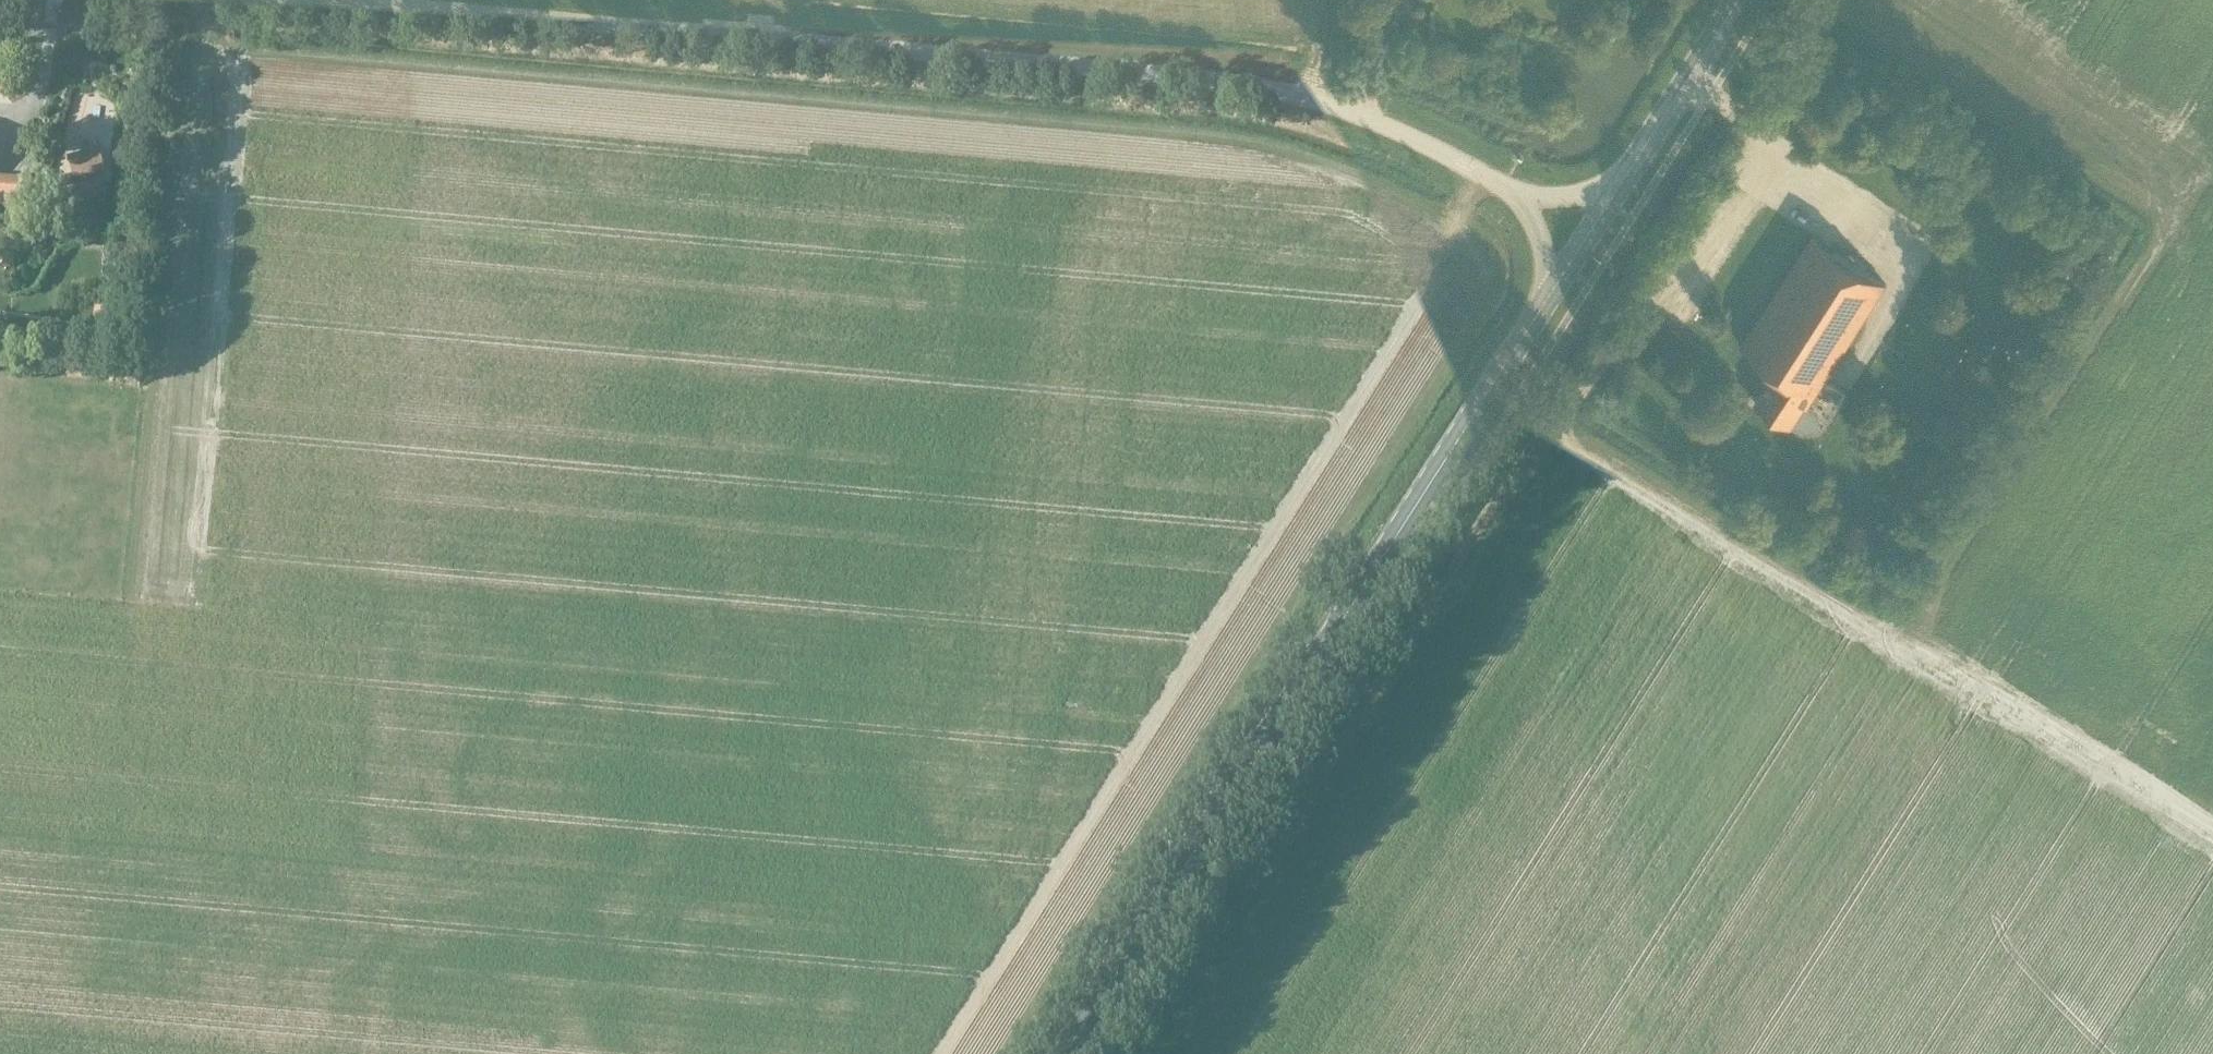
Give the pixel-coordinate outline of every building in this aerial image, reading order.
[(96,152),(67,160),(73,183),(102,175),(96,152)] [(56,176),(54,182),(58,187),(65,186),(67,180),(63,175),(56,176)] [(16,208),(19,184),(0,182),(0,206),(16,208)] [(1820,411),(1809,405),(1887,284),(1815,237),(1745,345),(1779,369),(1758,403),(1791,426),(1792,424),(1804,432),(1816,429),(1822,419),(1820,411)]
